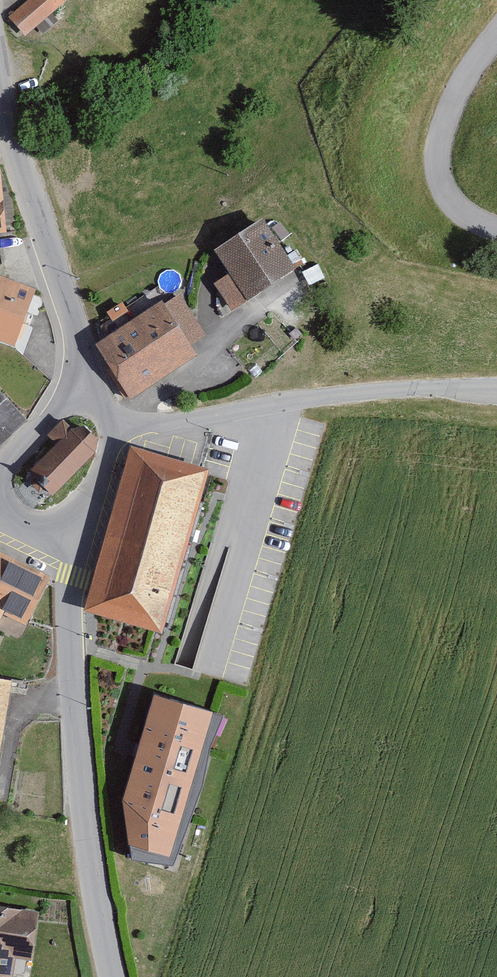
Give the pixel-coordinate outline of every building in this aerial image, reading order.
[(11,16),(24,32),(63,0),(30,0),(11,16)] [(5,174),(0,175),(0,236),(10,235),(5,174)] [(216,247),(229,269),(214,278),(231,305),(294,266),(264,217),(216,247)] [(0,277),(0,342),(20,351),(43,294),(0,277)] [(212,337),(185,296),(165,310),(160,303),(103,342),(135,388),(212,337)] [(33,418),(0,388),(0,455),(33,418)] [(68,423),(51,439),(59,448),(32,474),(41,483),(37,487),(43,494),(46,492),(56,503),(108,454),(83,428),(78,433),(68,423)] [(204,467),(133,447),(89,604),(160,624),(204,467)] [(0,553),(0,627),(19,636),(46,574),(0,553)] [(125,799),(131,856),(175,860),(221,714),(156,694),(125,799)] [(44,915),(0,910),(0,976),(2,976),(19,976),(21,962),(38,964),(44,915)]
